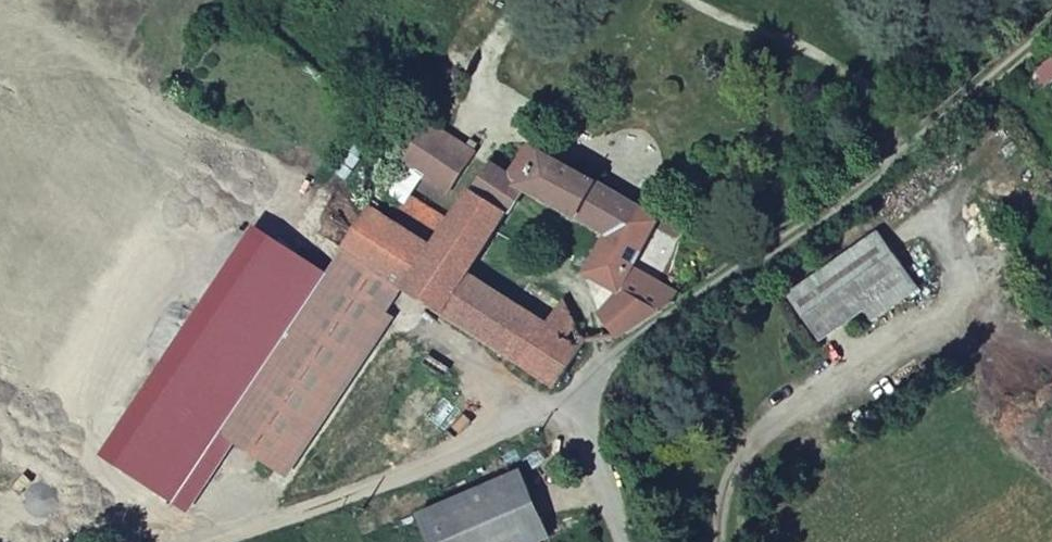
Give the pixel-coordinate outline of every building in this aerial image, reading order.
[(416,134),(401,158),(371,204),(397,221),(414,194),(441,210),(469,170),(416,134)] [(523,155),(499,191),(513,200),(572,240),(594,255),(602,260),(628,223),(523,155)] [(462,206),(496,227),(513,200),(499,191),(481,179),(462,206)] [(360,222),(332,266),(389,304),(507,382),(538,336),(459,284),(496,227),(462,206),(422,262),(360,222)] [(676,246),(648,228),(644,233),(628,223),(602,260),(646,290),(676,246)] [(920,294),(886,246),(794,311),(830,359),(920,294)] [(586,336),(604,350),(652,322),(673,309),(646,290),(602,260),(594,255),(574,286),(606,308),(586,336)] [(389,304),(332,266),(215,448),(266,481),(375,326),(389,304)] [(507,382),(539,403),(576,354),(553,314),(538,336),(507,382)] [(375,326),(266,481),(279,490),(382,330),(375,326)] [(422,514),(433,541),(544,541),(551,539),(525,473),(422,514)]
